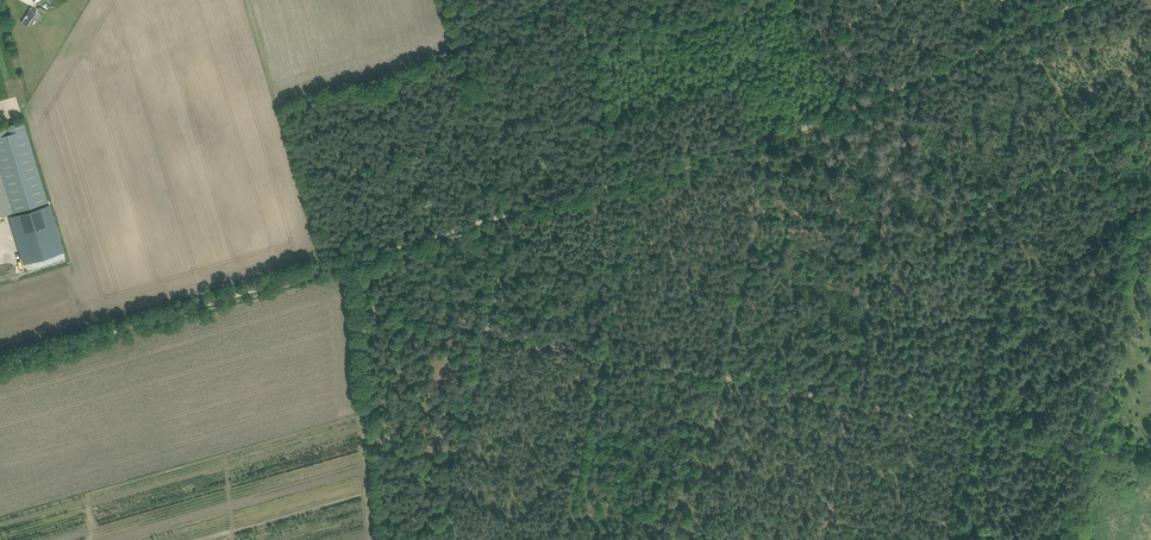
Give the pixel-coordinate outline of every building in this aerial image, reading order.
[(31,6),(22,21),(28,25),(37,10),(31,6)] [(12,212),(47,202),(23,120),(0,127),(0,172),(12,212)] [(12,212),(0,172),(0,216),(12,212)] [(47,204),(16,213),(30,259),(32,265),(63,255),(47,204)]
